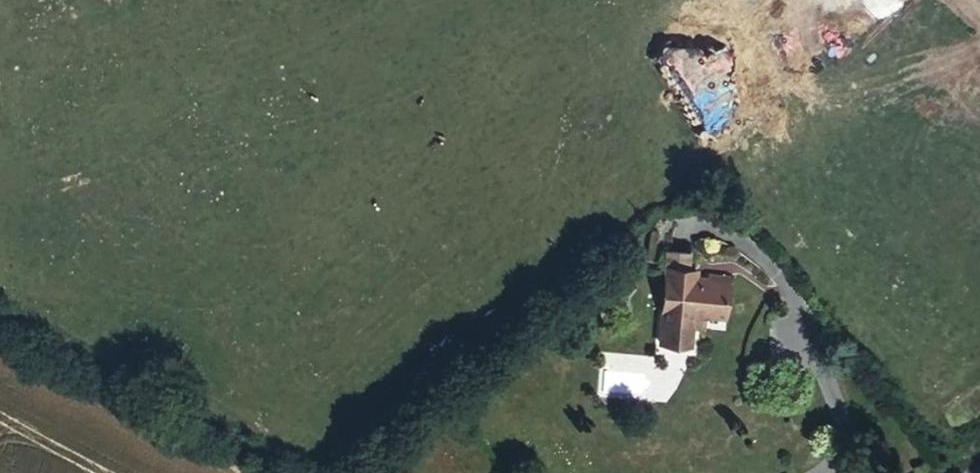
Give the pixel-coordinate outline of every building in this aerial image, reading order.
[(708,319),(728,322),(733,284),(713,282),(700,281),(684,279),(685,270),(667,269),(659,345),(683,348),(686,327),(706,329),(708,319)] [(684,279),(700,281),(700,272),(685,270),(684,279)] [(713,282),(733,284),(735,275),(714,272),(713,282)] [(695,328),(686,327),(683,348),(692,349),(695,328)]
